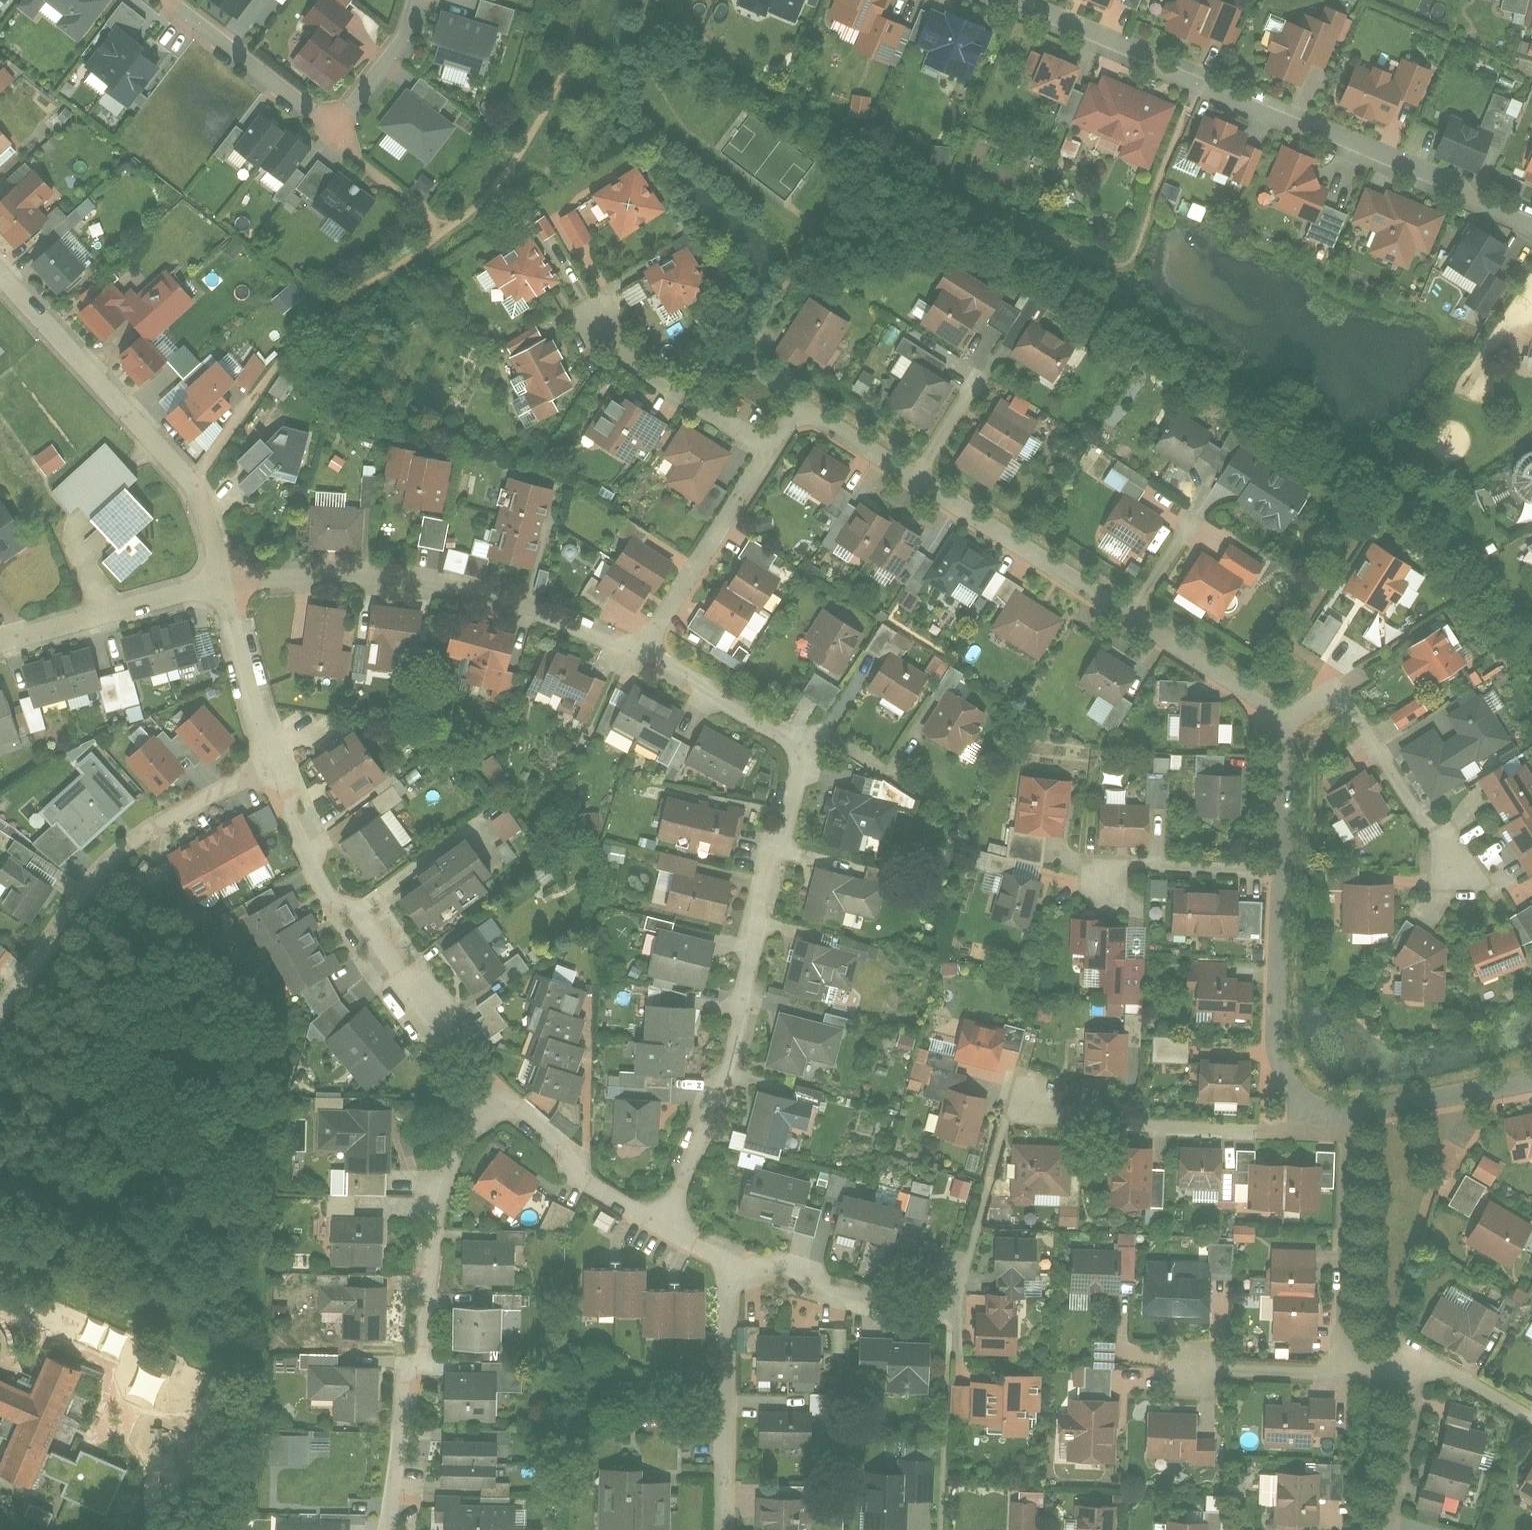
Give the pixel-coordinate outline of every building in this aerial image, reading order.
[(80,41),(107,4),(102,0),(49,0),(46,3),(64,16),(58,25),(80,41)] [(236,18),(250,0),(213,0),(236,18)] [(343,89),(362,60),(336,43),(354,17),(328,0),(320,0),(305,23),(315,29),(296,58),(343,89)] [(795,23),(803,0),(741,0),(739,8),(766,18),(768,13),(795,23)] [(827,17),(860,31),(853,49),(893,65),(909,26),(881,15),(887,0),(834,0),(827,17)] [(1098,11),(1103,0),(1074,0),(1098,11)] [(1167,31),(1190,41),(1195,30),(1220,41),(1235,6),(1220,0),(1200,0),(1199,0),(1180,0),(1167,31)] [(1285,21),(1263,72),(1294,85),(1304,61),(1315,66),(1327,39),(1333,42),(1344,14),(1327,6),(1321,20),(1306,14),(1300,27),(1285,21)] [(931,48),(924,66),(969,83),(991,27),(947,10),(944,18),(929,13),(917,43),(931,48)] [(436,60),(485,71),(495,25),(446,14),(436,60)] [(133,110),(165,70),(141,51),(144,48),(116,27),(87,65),(112,85),(107,91),(133,110)] [(1043,53),(1028,89),(1063,103),(1078,67),(1043,53)] [(1349,77),(1339,108),(1393,125),(1401,99),(1407,101),(1419,65),(1401,60),(1396,74),(1370,65),(1364,81),(1349,77)] [(15,78),(4,67),(0,71),(0,93),(15,78)] [(1089,87),(1074,124),(1125,145),(1121,154),(1148,165),(1173,105),(1104,76),(1098,90),(1089,87)] [(381,123),(429,161),(457,125),(409,88),(381,123)] [(851,117),(869,118),(871,97),(853,95),(851,117)] [(1451,112),(1433,154),(1480,174),(1498,132),(1451,112)] [(285,131),(259,114),(237,150),(263,166),(285,131)] [(1200,117),(1181,165),(1233,185),(1251,137),(1200,117)] [(311,147),(285,131),(263,166),(289,182),(311,147)] [(12,146),(0,134),(0,157),(12,146)] [(932,145),(930,166),(948,168),(950,146),(932,145)] [(1284,146),(1264,202),(1318,221),(1329,192),(1315,187),(1320,173),(1310,170),(1314,157),(1284,146)] [(595,196),(625,242),(668,214),(639,168),(595,196)] [(16,248),(40,227),(26,211),(51,190),(35,171),(12,191),(6,185),(0,190),(0,230),(16,248)] [(380,203),(340,172),(316,203),(356,234),(380,203)] [(1369,253),(1406,269),(1414,250),(1428,256),(1446,213),(1387,188),(1384,196),(1367,189),(1354,220),(1378,231),(1369,253)] [(597,200),(558,214),(574,257),(593,250),(585,226),(604,219),(597,200)] [(1473,225),(1448,266),(1478,285),(1465,306),(1489,321),(1512,286),(1497,277),(1514,251),(1473,225)] [(486,261),(514,310),(562,283),(534,234),(486,261)] [(53,242),(30,262),(60,295),(83,275),(53,242)] [(646,273),(674,316),(714,290),(686,247),(646,273)] [(923,324),(962,348),(981,318),(987,321),(1001,298),(952,267),(939,287),(961,301),(955,310),(938,299),(923,324)] [(190,299),(169,272),(125,307),(146,334),(190,299)] [(286,314),(304,293),(291,281),(272,302),(286,314)] [(99,298),(78,315),(101,343),(121,326),(99,298)] [(851,321),(812,299),(786,342),(825,365),(851,321)] [(1077,350),(1033,323),(1012,358),(1056,385),(1077,350)] [(899,395),(891,408),(921,428),(950,385),(941,379),(949,366),(903,336),(894,351),(914,364),(895,392),(899,395)] [(144,339),(118,358),(138,386),(164,367),(144,339)] [(581,398),(549,339),(512,359),(530,391),(524,394),(539,421),(581,398)] [(166,360),(184,380),(202,363),(183,344),(166,360)] [(244,393),(217,362),(185,391),(189,395),(165,417),(188,442),(244,393)] [(663,420),(627,396),(622,403),(612,396),(588,433),(635,463),(663,420)] [(977,433),(956,467),(993,490),(1013,458),(1016,460),(1038,426),(1002,403),(981,436),(977,433)] [(1173,417),(1154,452),(1189,472),(1209,438),(1173,417)] [(733,456),(685,425),(665,455),(678,464),(667,482),(700,504),(733,456)] [(272,476),(297,483),(312,434),(281,426),(274,449),(264,439),(228,473),(251,496),(272,476)] [(33,455),(45,476),(66,464),(54,444),(33,455)] [(139,480),(106,445),(55,492),(74,512),(77,509),(116,551),(104,562),(122,582),(153,553),(136,535),(154,519),(128,491),(139,480)] [(457,463),(392,450),(387,476),(411,481),(406,505),(447,513),(457,463)] [(1266,465),(1241,450),(1219,485),(1240,498),(1237,503),(1284,532),(1306,495),(1263,469),(1266,465)] [(811,451),(793,481),(831,503),(849,472),(811,451)] [(1511,478),(1514,494),(1525,505),(1531,507),(1531,452),(1519,459),(1511,478)] [(364,465),(361,505),(373,506),(376,466),(364,465)] [(541,529),(551,488),(511,478),(500,518),(541,529)] [(1165,518),(1126,494),(1103,532),(1142,556),(1165,518)] [(0,500),(0,552),(25,531),(0,500)] [(862,503),(839,543),(898,577),(923,534),(897,520),(896,522),(862,503)] [(365,552),(367,511),(312,508),(310,549),(365,552)] [(424,515),(418,544),(444,550),(450,520),(424,515)] [(530,569),(541,529),(500,518),(490,559),(530,569)] [(954,530),(923,579),(951,597),(962,581),(982,594),(1003,561),(954,530)] [(614,562),(597,587),(634,613),(651,588),(657,592),(677,564),(637,537),(618,564),(614,562)] [(720,646),(729,631),(740,638),(758,609),(764,612),(780,585),(766,577),(779,556),(753,540),(741,560),(746,563),(729,591),(725,588),(710,612),(704,609),(692,629),(720,646)] [(1374,541),(1344,588),(1383,612),(1390,600),(1402,607),(1423,572),(1374,541)] [(1267,564),(1235,543),(1219,567),(1201,555),(1179,588),(1222,617),(1246,581),(1253,586),(1267,564)] [(444,569),(466,573),(469,552),(448,549),(444,569)] [(1064,621),(1019,590),(993,628),(1039,659),(1064,621)] [(351,607),(307,602),(300,659),(344,664),(351,607)] [(365,668),(392,671),(393,652),(421,655),(425,609),(371,604),(365,668)] [(869,632),(826,606),(801,647),(843,673),(869,632)] [(520,634),(455,619),(447,657),(472,662),(467,683),(497,690),(502,667),(512,669),(520,634)] [(188,620),(156,630),(170,672),(201,662),(188,620)] [(156,630),(124,640),(138,682),(170,672),(156,630)] [(1453,649),(1443,631),(1432,638),(1430,635),(1407,649),(1412,658),(1402,664),(1414,684),(1426,677),(1432,687),(1474,661),(1463,643),(1453,649)] [(95,649),(64,657),(74,695),(105,688),(95,649)] [(603,679),(551,654),(531,696),(583,720),(603,679)] [(928,680),(890,655),(869,688),(907,712),(928,680)] [(1096,656),(1079,683),(1117,707),(1134,679),(1096,656)] [(64,657),(33,665),(42,703),(74,695),(64,657)] [(802,694),(828,710),(841,688),(815,672),(802,694)] [(1163,699),(1181,699),(1181,743),(1217,743),(1217,699),(1188,699),(1188,680),(1163,680),(1163,699)] [(951,689),(922,734),(954,754),(983,709),(951,689)] [(3,692),(0,693),(0,748),(20,742),(3,692)] [(1437,727),(1401,750),(1434,800),(1467,779),(1461,769),(1476,759),(1479,763),(1514,741),(1484,693),(1448,716),(1459,733),(1446,741),(1437,727)] [(654,707),(630,695),(612,730),(636,743),(654,707)] [(1389,713),(1397,728),(1428,712),(1420,697),(1389,713)] [(176,728),(212,767),(238,743),(203,704),(176,728)] [(679,719),(654,707),(636,743),(660,755),(679,719)] [(690,764),(735,789),(755,754),(710,729),(690,764)] [(129,761),(158,795),(187,771),(158,736),(129,761)] [(390,781),(364,738),(324,762),(350,805),(390,781)] [(962,754),(972,761),(982,746),(972,740),(962,754)] [(35,840),(60,866),(135,797),(93,751),(77,765),(84,773),(49,806),(40,797),(25,812),(44,832),(35,840)] [(1197,755),(1197,820),(1238,821),(1238,775),(1227,775),(1228,755),(1197,755)] [(1155,770),(1170,771),(1170,757),(1155,757),(1155,770)] [(1480,780),(1507,825),(1501,829),(1529,874),(1531,873),(1531,779),(1523,765),(1507,775),(1501,766),(1480,780)] [(1385,810),(1360,772),(1330,791),(1355,829),(1385,810)] [(1073,783),(1023,774),(1008,857),(1044,863),(1049,835),(1064,837),(1073,783)] [(372,799),(381,813),(403,800),(394,785),(372,799)] [(838,789),(824,842),(855,850),(859,833),(889,841),(899,805),(838,789)] [(667,838),(734,857),(746,815),(679,796),(667,838)] [(1150,805),(1102,804),(1101,844),(1149,845),(1150,805)] [(508,809),(490,821),(504,842),(522,829),(508,809)] [(242,817),(219,830),(243,875),(267,862),(242,817)] [(407,856),(382,819),(347,843),(373,880),(407,856)] [(219,830),(195,843),(220,888),(243,875),(219,830)] [(195,843),(171,856),(196,901),(220,888),(195,843)] [(491,875),(469,843),(415,880),(421,889),(407,898),(430,931),(486,892),(480,882),(491,875)] [(30,922),(56,879),(13,853),(0,874),(0,882),(8,887),(0,901),(0,904),(30,922)] [(814,868),(803,917),(841,925),(844,913),(878,920),(886,884),(814,868)] [(666,906),(724,922),(734,885),(676,869),(666,906)] [(1005,871),(994,918),(1030,926),(1042,880),(1005,871)] [(305,916),(282,876),(235,902),(258,942),(267,937),(305,916)] [(1345,882),(1345,932),(1392,932),(1392,882),(1345,882)] [(1207,889),(1175,888),(1174,932),(1206,933),(1207,889)] [(1239,890),(1207,889),(1206,933),(1238,934),(1239,890)] [(329,938),(314,911),(305,916),(267,937),(282,964),(329,938)] [(1096,918),(1073,918),(1072,954),(1085,954),(1085,966),(1101,966),(1100,992),(1125,992),(1127,923),(1096,923),(1096,918)] [(1529,966),(1514,927),(1470,943),(1485,982),(1529,966)] [(1404,970),(1403,1000),(1440,1001),(1441,945),(1415,928),(1392,960),(1404,970)] [(646,974),(705,988),(716,943),(657,929),(646,974)] [(470,933),(442,954),(474,997),(502,976),(470,933)] [(344,964),(329,938),(282,964),(297,990),(344,964)] [(796,938),(784,990),(820,999),(824,982),(852,988),(860,953),(796,938)] [(1229,965),(1196,966),(1198,1013),(1214,1013),(1214,1021),(1255,1020),(1254,976),(1229,976),(1229,965)] [(536,1064),(527,1087),(568,1104),(579,1076),(569,1072),(577,1051),(573,1049),(585,1021),(577,1018),(587,992),(542,975),(531,1004),(542,1008),(530,1037),(538,1040),(530,1061),(536,1064)] [(476,1005),(483,1016),(476,1021),(488,1039),(509,1025),(497,1008),(504,1003),(497,992),(476,1005)] [(369,1085),(408,1053),(365,1003),(327,1036),(369,1085)] [(691,1049),(691,1008),(646,1007),(646,1043),(635,1043),(635,1074),(679,1075),(679,1049),(691,1049)] [(779,1011),(765,1065),(803,1075),(807,1059),(838,1067),(848,1029),(779,1011)] [(956,1060),(998,1069),(1007,1029),(964,1020),(956,1060)] [(1126,1033),(1085,1033),(1085,1074),(1126,1074),(1126,1033)] [(1153,1037),(1152,1062),(1188,1062),(1188,1037),(1153,1037)] [(954,1052),(954,1041),(931,1041),(931,1052),(954,1052)] [(914,1061),(910,1079),(928,1083),(932,1065),(914,1061)] [(1251,1105),(1253,1063),(1200,1061),(1197,1102),(1251,1105)] [(988,1101),(949,1090),(936,1136),(974,1147),(988,1101)] [(784,1148),(789,1124),(810,1128),(815,1105),(755,1093),(745,1140),(784,1148)] [(344,1165),(388,1168),(391,1102),(313,1098),(310,1146),(345,1148),(344,1165)] [(612,1100),(613,1144),(662,1144),(661,1100),(612,1100)] [(1531,1159),(1531,1113),(1504,1119),(1514,1163),(1531,1159)] [(1071,1146),(1013,1146),(1013,1206),(1034,1206),(1034,1193),(1071,1193),(1071,1146)] [(1223,1188),(1224,1148),(1179,1147),(1178,1187),(1223,1188)] [(1237,1183),(1251,1183),(1251,1210),(1322,1211),(1323,1189),(1334,1189),(1334,1153),(1318,1153),(1317,1165),(1258,1164),(1258,1150),(1238,1150),(1237,1183)] [(1155,1153),(1110,1151),(1107,1206),(1153,1208),(1155,1153)] [(1491,1186),(1503,1165),(1483,1154),(1471,1175),(1491,1186)] [(472,1190),(517,1220),(539,1187),(494,1157),(472,1190)] [(740,1216),(798,1232),(812,1183),(754,1166),(740,1216)] [(1470,1217),(1488,1187),(1466,1174),(1448,1204),(1470,1217)] [(951,1194),(968,1199),(972,1182),(955,1177),(951,1194)] [(908,1217),(924,1219),(928,1197),(911,1195),(908,1217)] [(842,1196),(833,1233),(862,1240),(872,1204),(842,1196)] [(552,1230),(555,1221),(568,1227),(575,1210),(553,1200),(541,1225),(552,1230)] [(872,1204),(862,1240),(891,1248),(901,1212),(872,1204)] [(1079,1227),(1079,1207),(1060,1207),(1060,1227),(1079,1227)] [(1483,1209),(1464,1243),(1510,1269),(1530,1235),(1483,1209)] [(331,1260),(383,1261),(384,1213),(332,1212),(331,1260)] [(1234,1224),(1234,1241),(1255,1242),(1255,1225),(1234,1224)] [(461,1283),(514,1285),(516,1240),(463,1238),(461,1283)] [(1038,1278),(1040,1242),(998,1239),(996,1276),(1038,1278)] [(1121,1292),(1123,1250),(1074,1248),(1072,1290),(1121,1292)] [(1320,1342),(1323,1251),(1272,1249),(1270,1298),(1276,1298),(1274,1340),(1320,1342)] [(1213,1262),(1145,1260),(1143,1318),(1211,1320),(1213,1262)] [(643,1266),(580,1266),(580,1311),(642,1311),(642,1335),(701,1335),(701,1287),(643,1287),(643,1266)] [(342,1337),(382,1337),(382,1279),(317,1279),(317,1310),(342,1310),(342,1337)] [(1441,1299),(1420,1329),(1472,1364),(1490,1338),(1482,1333),(1494,1315),(1477,1303),(1468,1317),(1441,1299)] [(453,1305),(453,1348),(494,1349),(494,1306),(453,1305)] [(982,1313),(979,1349),(1018,1352),(1021,1316),(982,1313)] [(790,1333),(758,1332),(757,1381),(789,1381),(790,1333)] [(821,1334),(790,1333),(789,1381),(820,1382),(821,1334)] [(932,1339),(860,1337),(859,1368),(893,1369),(892,1390),(931,1391),(932,1339)] [(0,1462),(28,1474),(75,1367),(46,1355),(30,1390),(0,1377),(0,1410),(19,1418),(0,1462)] [(341,1413),(374,1413),(374,1359),(308,1359),(308,1398),(341,1398),(341,1413)] [(444,1419),(498,1421),(500,1374),(446,1372),(444,1419)] [(1035,1378),(975,1378),(975,1422),(1035,1421),(1035,1378)] [(1068,1435),(1067,1458),(1112,1459),(1114,1397),(1068,1396),(1068,1414),(1057,1414),(1057,1435),(1068,1435)] [(1334,1399),(1262,1400),(1262,1447),(1314,1447),(1314,1429),(1334,1428),(1334,1399)] [(1432,1455),(1419,1507),(1443,1513),(1447,1494),(1463,1498),(1471,1465),(1479,1467),(1489,1430),(1471,1425),(1476,1407),(1451,1400),(1437,1456),(1432,1455)] [(811,1448),(813,1412),(763,1409),(761,1445),(811,1448)] [(1199,1413),(1153,1412),(1152,1459),(1191,1460),(1191,1466),(1218,1466),(1218,1434),(1199,1434),(1199,1413)] [(331,1462),(331,1430),(269,1431),(269,1463),(331,1462)] [(494,1483),(496,1440),(444,1438),(442,1482),(494,1483)] [(66,1482),(60,1495),(108,1515),(127,1469),(80,1449),(75,1461),(51,1451),(42,1473),(66,1482)] [(1518,1490),(1531,1497),(1531,1463),(1518,1490)] [(1317,1471),(1273,1471),(1274,1527),(1317,1527),(1317,1471)] [(867,1527),(904,1528),(906,1476),(869,1475),(867,1527)] [(598,1529),(667,1529),(668,1497),(633,1497),(633,1486),(599,1485),(598,1529)] [(757,1496),(757,1529),(806,1529),(806,1495),(757,1496)] [(447,1502),(446,1529),(480,1529),(481,1503),(447,1502)] [(481,1503),(480,1529),(515,1529),(516,1504),(481,1503)] [(1111,1503),(1077,1503),(1077,1529),(1111,1529),(1111,1503)] [(340,1516),(278,1514),(277,1529),(340,1529),(340,1516)] [(1165,1520),(1164,1529),(1206,1529),(1206,1523),(1165,1520)]
